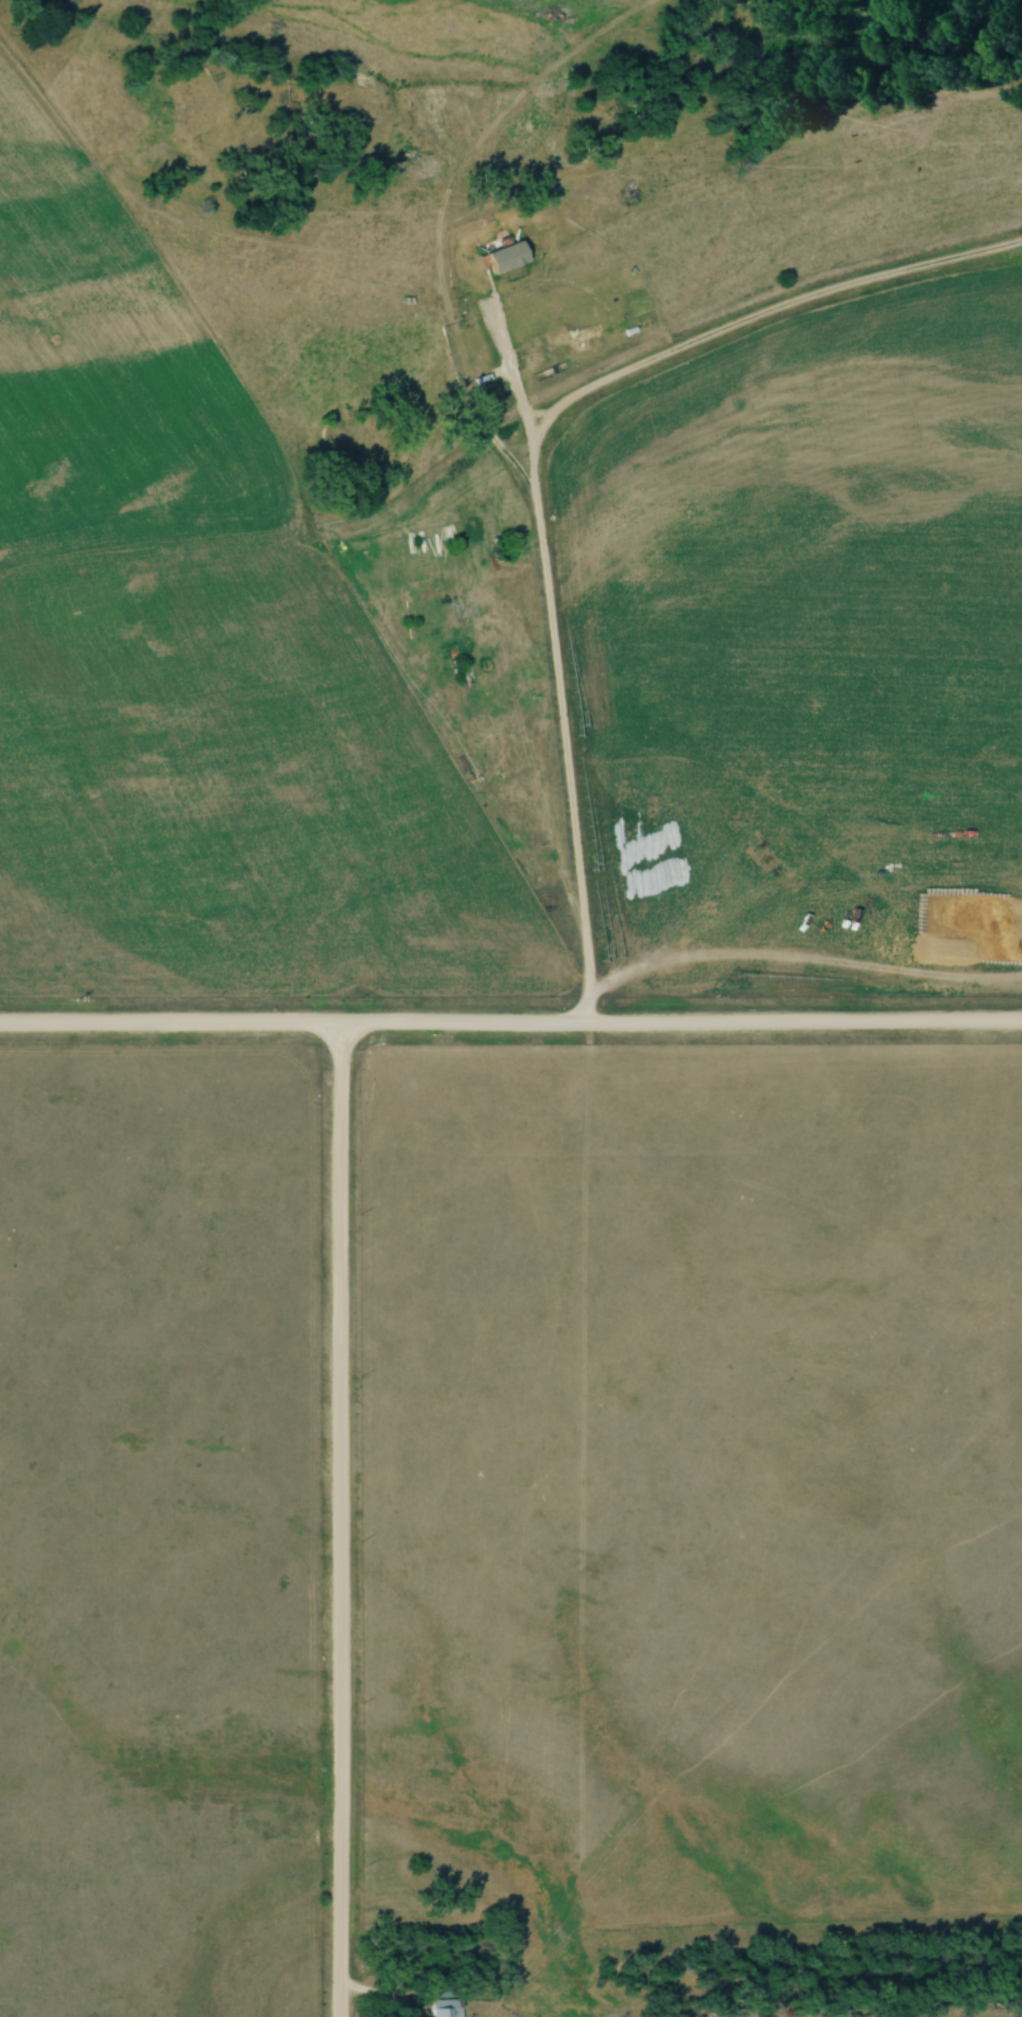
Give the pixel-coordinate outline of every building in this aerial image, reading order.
[(460,2000),(450,2000),(449,1988),(431,1988),(432,2016),(461,2016),(460,2000)]
